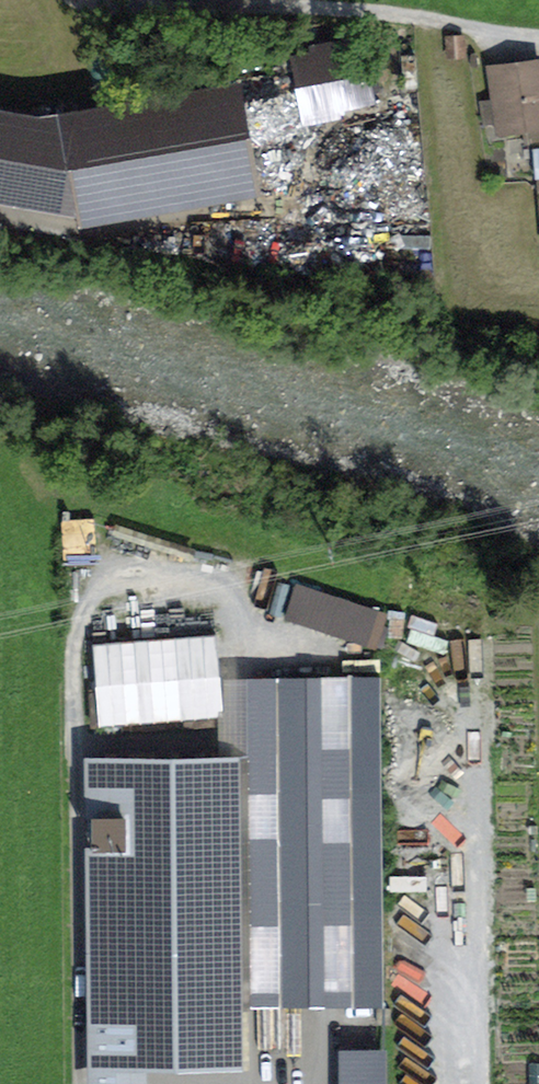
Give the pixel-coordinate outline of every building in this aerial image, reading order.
[(467,58),(466,35),(446,36),(447,59),(467,58)] [(292,58),(303,114),(369,102),(358,46),(292,58)] [(500,71),(507,127),(538,123),(538,78),(537,67),(500,71)] [(247,173),(234,97),(72,126),(85,201),(247,173)] [(377,641),(393,606),(303,565),(287,601),(377,641)] [(92,646),(98,726),(223,717),(217,636),(92,646)] [(380,676),(314,677),(317,1005),(383,1004),(380,676)] [(278,759),(222,760),(224,1006),(317,1005),(314,677),(277,677),(278,759)] [(137,1033),(225,1032),(224,1006),(222,760),(101,761),(102,815),(94,815),(94,845),(123,845),(123,867),(103,867),(105,1016),(96,1016),(97,1083),(138,1083),(137,1033)] [(389,1046),(340,1047),(341,1083),(389,1083),(389,1046)]
